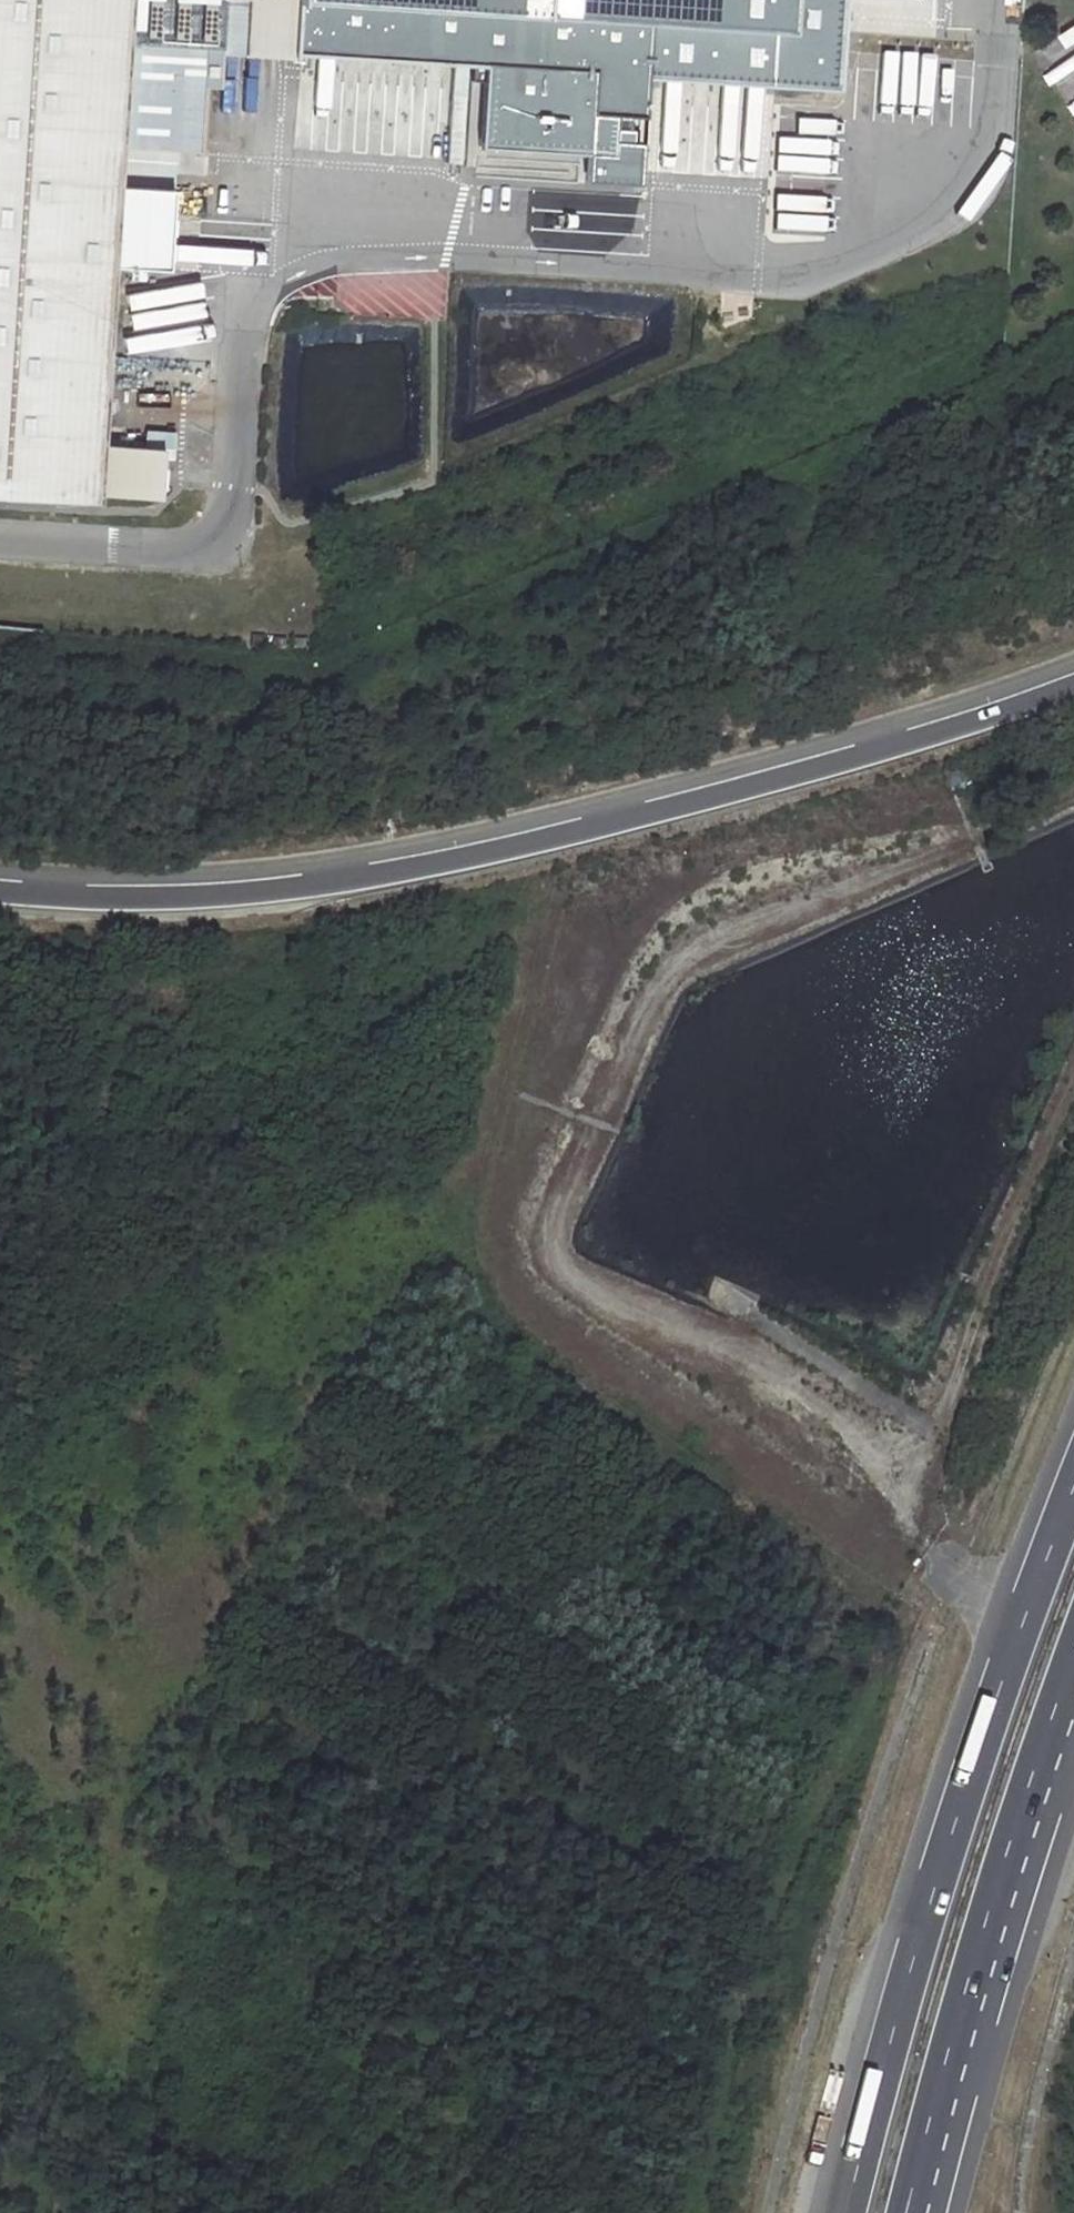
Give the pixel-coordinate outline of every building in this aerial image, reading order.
[(159,497),(163,447),(93,443),(110,183),(172,186),(175,148),(179,90),(186,91),(187,83),(201,84),(217,84),(219,43),(283,47),(286,0),(0,0),(0,487),(159,497)] [(283,47),(293,48),(296,0),(286,0),(283,47)] [(293,48),(595,71),(594,114),(642,115),(649,80),(836,88),(842,0),(296,0),(293,48)] [(175,148),(197,149),(201,84),(187,83),(186,91),(179,90),(175,148)]
